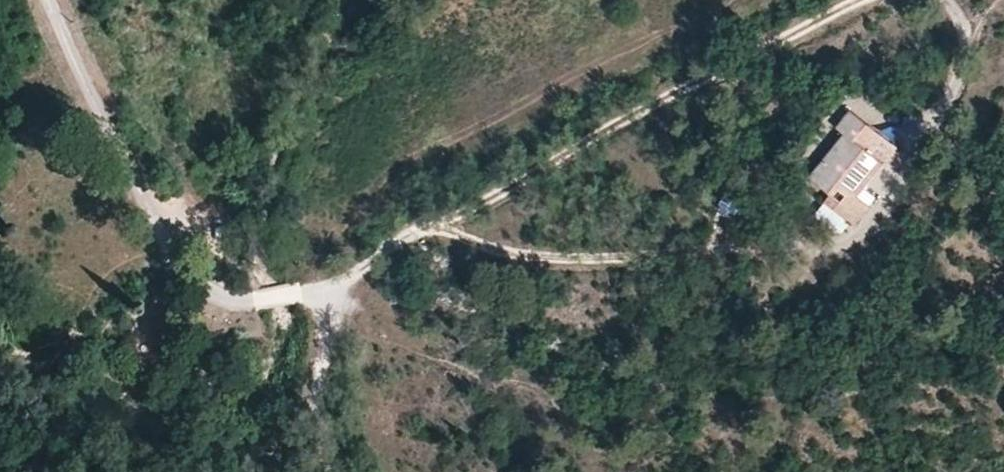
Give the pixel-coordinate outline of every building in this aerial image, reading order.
[(894,145),(849,109),(837,126),(843,131),(809,174),(831,191),(825,199),(852,220),(867,202),(856,193),(894,145)] [(719,192),(715,206),(733,212),(737,198),(719,192)]
